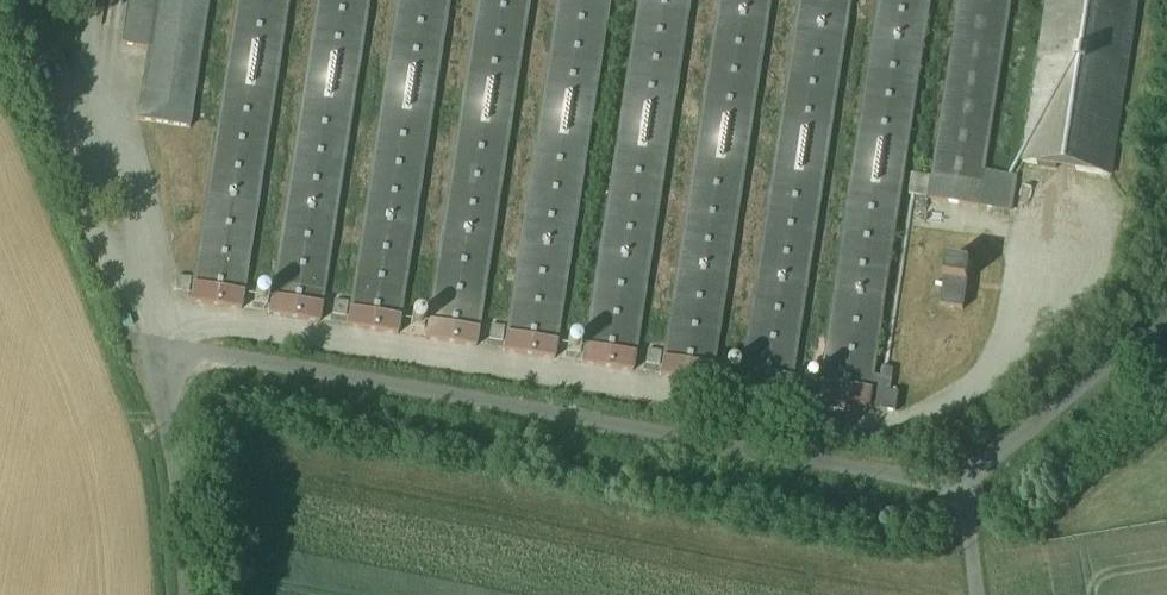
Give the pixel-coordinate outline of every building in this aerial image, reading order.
[(121,45),(148,49),(137,119),(189,127),(196,84),(208,0),(127,0),(121,45)] [(191,302),(241,309),(289,0),(237,0),(191,302)] [(269,314),(319,321),(369,0),(317,0),(269,314)] [(347,326),(398,334),(449,0),(397,0),(347,326)] [(426,338),(476,346),(529,0),(478,0),(426,338)] [(504,350),(554,358),(609,0),(558,0),(504,350)] [(582,363),(633,370),(689,0),(638,0),(582,363)] [(662,374),(712,382),(771,0),(719,0),(662,374)] [(739,387),(790,395),(850,0),(798,0),(739,387)] [(817,399),(895,411),(898,392),(888,391),(890,378),(872,375),(930,0),(879,0),(817,399)] [(931,177),(911,174),(908,193),(928,196),(928,198),(979,206),(979,205),(1010,210),(1016,175),(984,170),(1010,0),(959,0),(931,177)] [(1024,162),(1108,175),(1135,0),(1049,0),(1024,162)] [(969,263),(947,259),(939,306),(962,309),(969,263)] [(183,279),(181,279),(179,280),(178,282),(177,284),(177,285),(177,286),(178,288),(180,289),(181,290),(183,291),(186,290),(188,289),(188,287),(189,286),(189,285),(189,283),(188,281),(186,280),(185,279),(183,279)] [(261,291),(259,292),(257,293),(256,297),(257,300),(259,302),(261,302),(262,302),(264,302),(266,301),(267,300),(268,296),(267,294),(266,292),(265,291),(263,291),(261,291)] [(342,301),(340,301),(338,302),(336,303),(335,304),(334,307),(335,310),(337,312),(338,312),(341,313),(343,312),(345,310),(347,307),(346,305),(345,303),(344,302),(342,301)] [(419,315),(416,315),(415,316),(413,318),(412,321),(414,324),(415,326),(416,326),(419,327),(421,326),(422,325),(424,324),(425,321),(424,318),(423,316),(421,315),(419,315)] [(497,327),(494,328),(493,329),(492,330),(491,333),(491,335),(492,337),(493,338),(495,339),(497,339),(499,339),(500,338),(502,336),(503,333),(502,330),(501,329),(500,328),(497,327)] [(575,339),(573,340),(571,341),(570,342),(569,344),(569,345),(569,347),(570,349),(572,350),(573,351),(575,351),(577,351),(578,350),(580,348),(581,345),(580,342),(579,341),(578,340),(575,339)] [(656,352),(654,351),(652,352),(650,353),(649,355),(648,358),(649,361),(651,363),(654,364),(657,362),(659,361),(659,360),(660,359),(660,357),(660,355),(659,354),(658,353),(656,352)] [(732,364),(730,364),(728,365),(727,367),(726,370),(727,372),(728,374),(729,375),(730,376),(732,376),(734,376),(736,375),(737,373),(738,370),(738,368),(737,367),(736,365),(735,364),(732,364)] [(814,377),(810,375),(807,377),(806,378),(805,380),(805,382),(805,385),(808,387),(811,388),(813,387),(815,386),(816,385),(816,383),(817,382),(816,380),(816,378),(814,377)]
